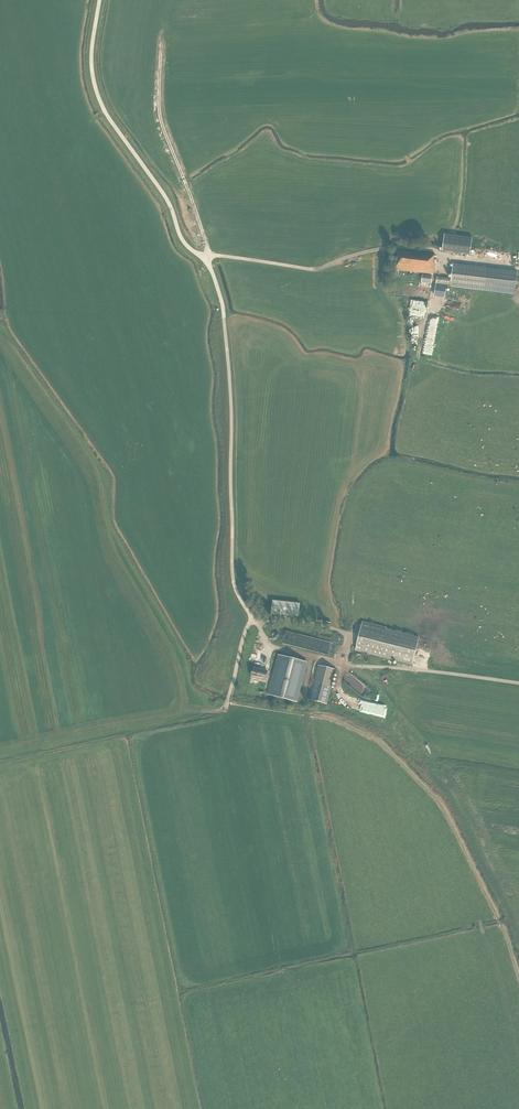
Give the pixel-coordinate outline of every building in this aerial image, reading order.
[(470,254),(472,238),(444,235),(442,251),(470,254)] [(423,282),(432,283),(433,279),(435,260),(434,260),(434,254),(409,251),(409,253),(397,251),(395,270),(429,274),(429,279),(423,278),(423,282)] [(451,279),(437,277),(436,284),(451,286),(450,286),(514,294),(517,271),(453,264),(451,279)] [(436,284),(435,291),(446,293),(447,285),(436,284)] [(271,614),(277,614),(299,617),(300,604),(273,600),(271,614)] [(412,665),(419,638),(386,630),(386,628),(363,622),(355,650),(412,665)] [(306,658),(279,651),(268,691),(296,698),(306,658)] [(335,670),(318,665),(309,699),(326,703),(335,670)] [(265,680),(267,671),(253,667),(251,677),(265,680)] [(345,680),(365,697),(371,689),(351,672),(345,680)]
